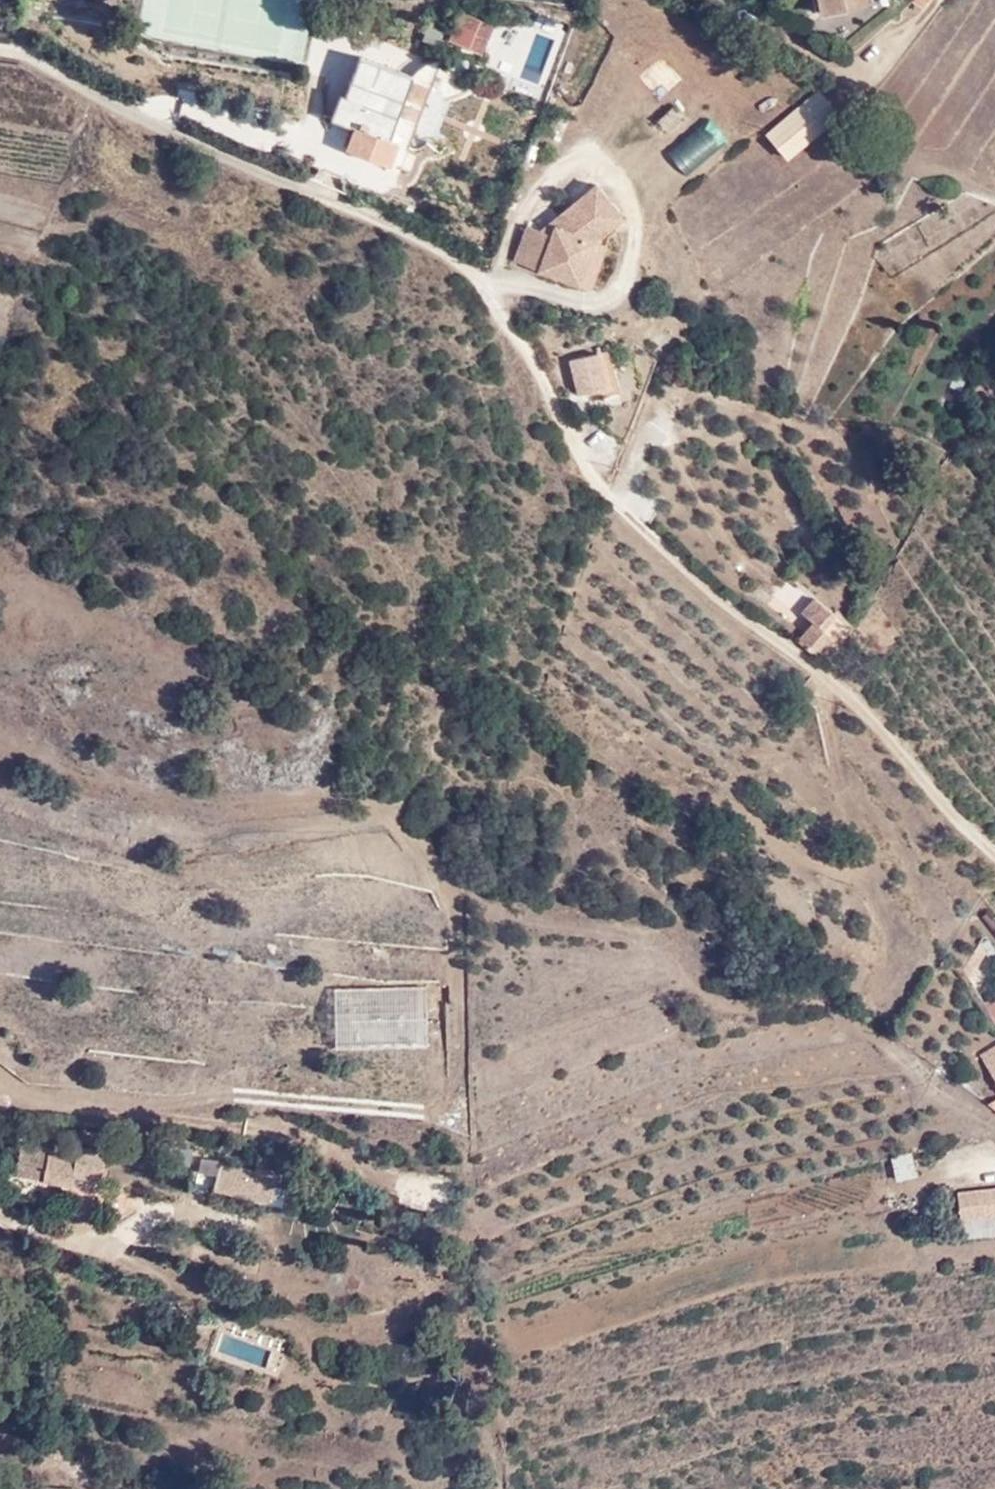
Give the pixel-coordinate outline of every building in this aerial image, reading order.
[(815,12),(837,7),(836,0),(813,0),(815,12)] [(494,23),(469,12),(457,42),(482,53),(494,23)] [(414,75),(361,56),(346,96),(342,94),(333,119),(356,128),(348,149),(389,164),(397,142),(391,139),(414,75)] [(819,90),(769,133),(788,156),(838,114),(819,90)] [(622,215),(596,184),(537,231),(524,226),(514,259),(580,284),(594,240),(622,215)] [(606,243),(594,240),(580,284),(591,288),(606,243)] [(610,350),(594,354),(603,388),(618,384),(610,350)] [(603,388),(594,354),(573,360),(582,394),(603,388)] [(796,639),(817,655),(830,639),(819,629),(830,615),(809,598),(798,611),(810,621),(796,639)] [(980,1054),(994,1078),(994,1044),(980,1054)] [(65,1208),(94,1216),(99,1201),(95,1200),(103,1161),(88,1157),(86,1160),(49,1152),(48,1154),(20,1149),(15,1172),(70,1183),(65,1208)] [(270,1173),(219,1161),(213,1188),(264,1199),(270,1173)] [(959,1197),(961,1218),(994,1214),(994,1193),(959,1197)] [(8,1394),(9,1384),(0,1383),(0,1393),(8,1394)]
